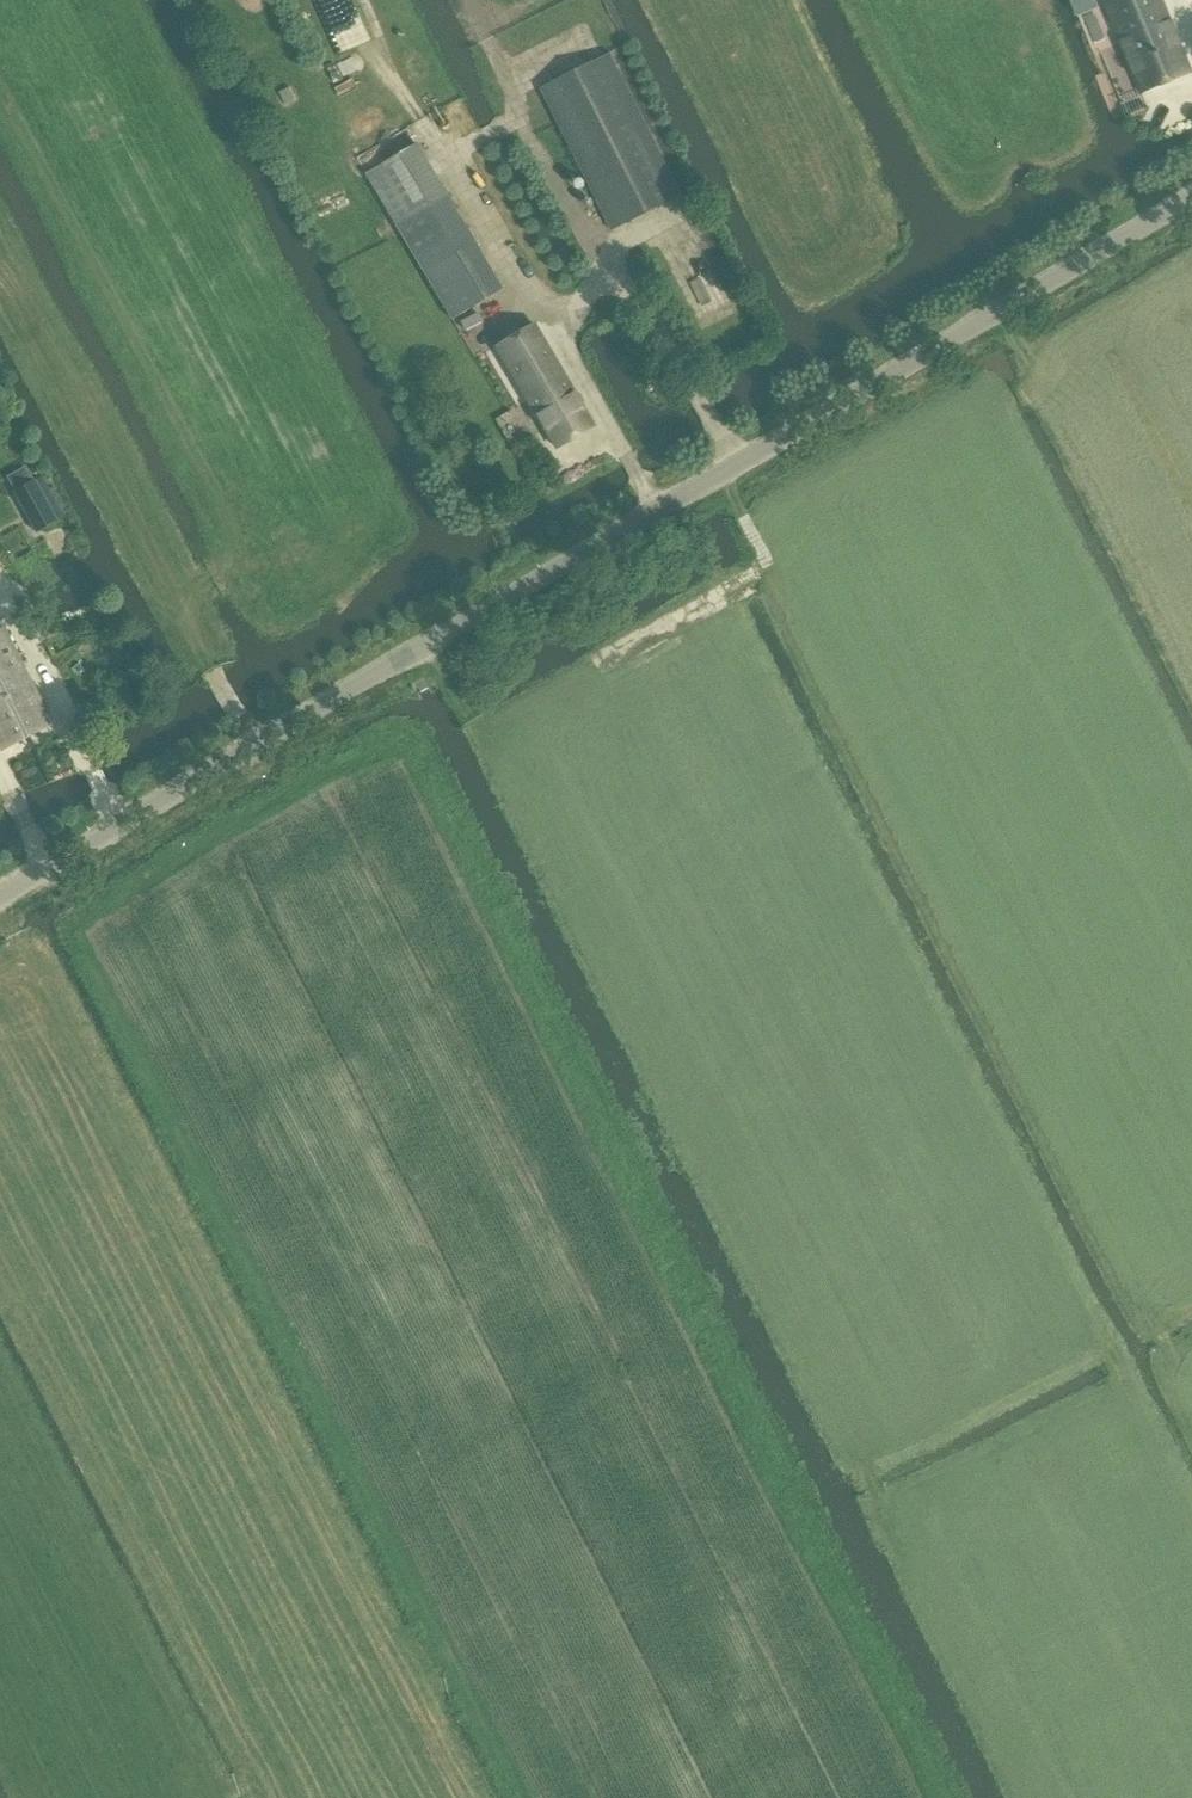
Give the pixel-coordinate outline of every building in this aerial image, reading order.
[(1093,0),(1069,0),(1076,16),(1096,8),(1093,0)] [(1141,94),(1190,73),(1160,0),(1103,0),(1141,94)] [(614,229),(682,195),(610,52),(542,86),(614,229)] [(454,319),(504,289),(416,143),(366,173),(454,319)] [(497,346),(558,449),(595,427),(534,324),(497,346)] [(38,532),(59,521),(36,480),(15,491),(38,532)] [(0,629),(0,679),(28,735),(53,723),(5,627),(0,629)] [(3,748),(28,735),(0,679),(0,742),(3,748)]
